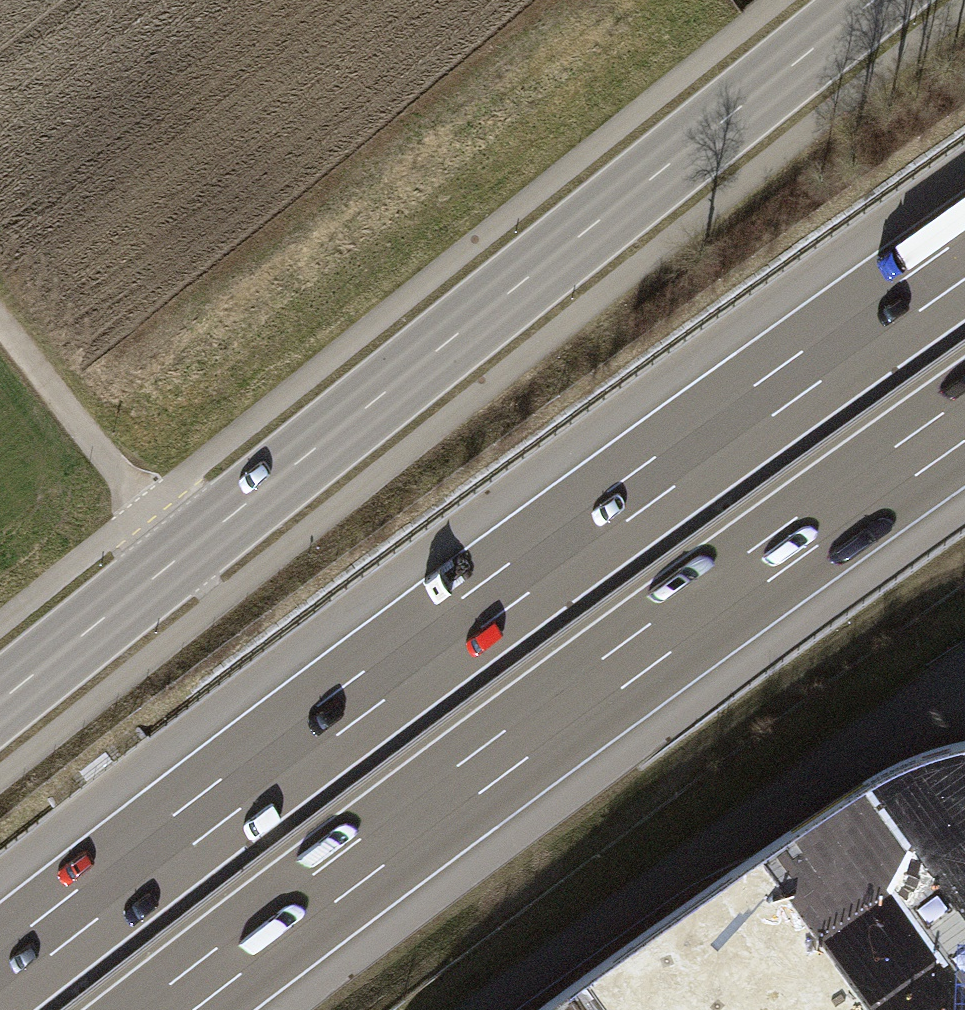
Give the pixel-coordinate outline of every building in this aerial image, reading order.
[(952,723),(908,738),(871,755),(839,777),(518,1009),(964,1009),(964,721),(952,723)]
